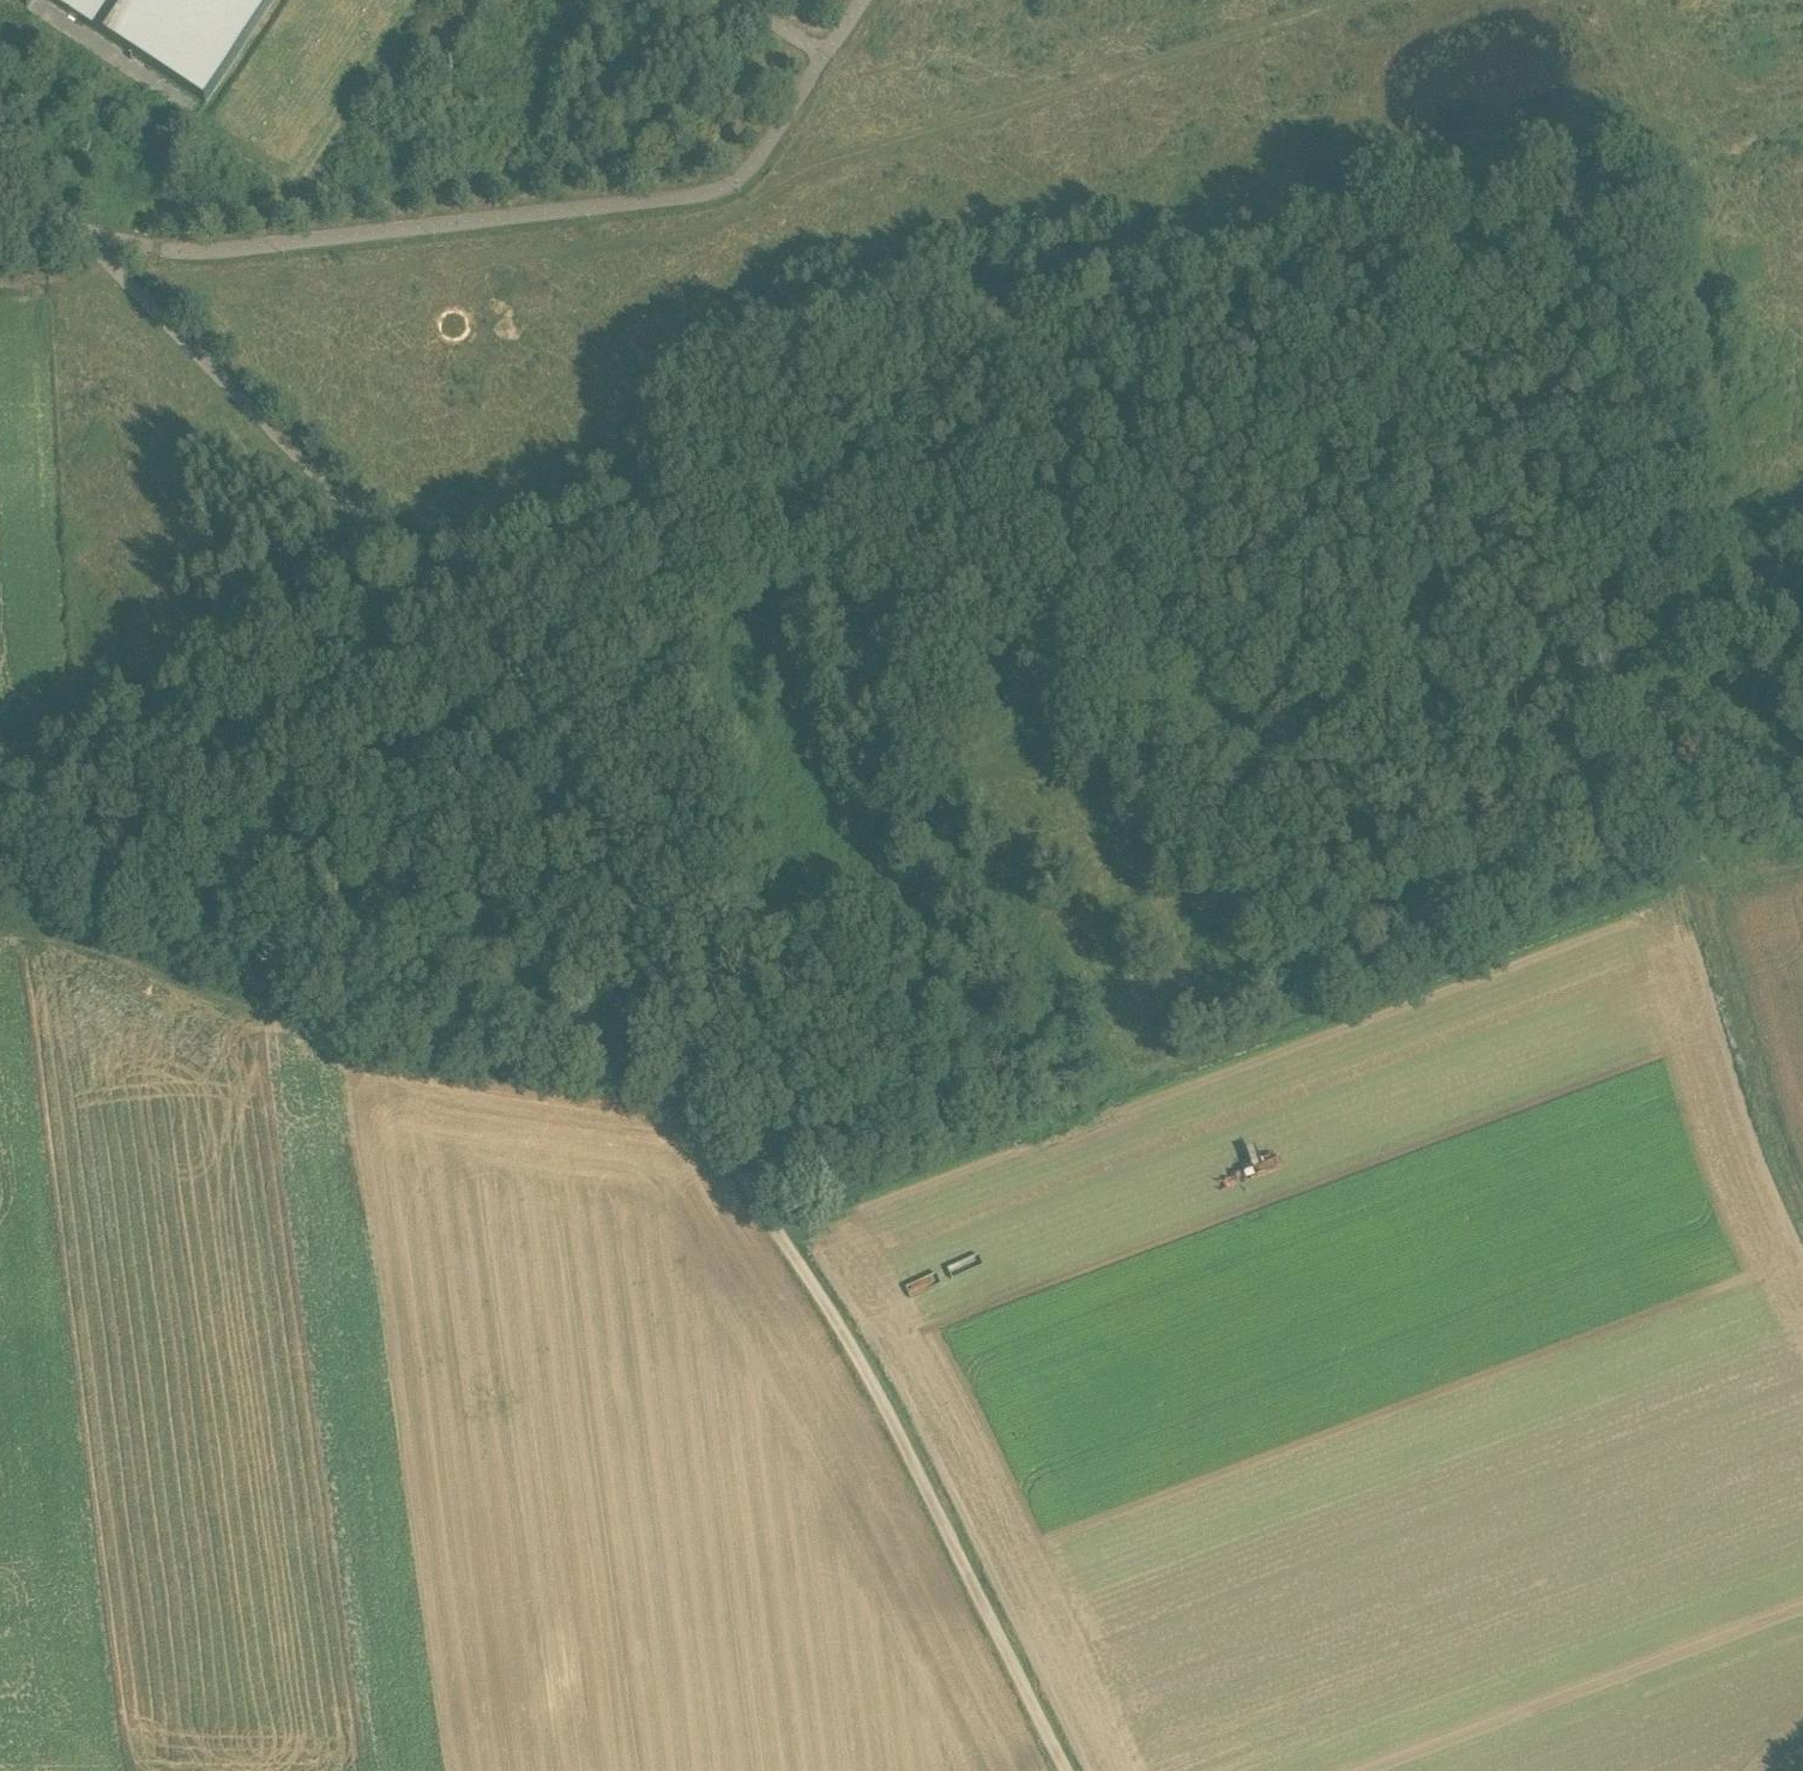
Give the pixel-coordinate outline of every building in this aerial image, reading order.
[(26,8),(31,0),(17,0),(26,8)] [(50,2),(206,103),(274,0),(51,0),(50,2)]
